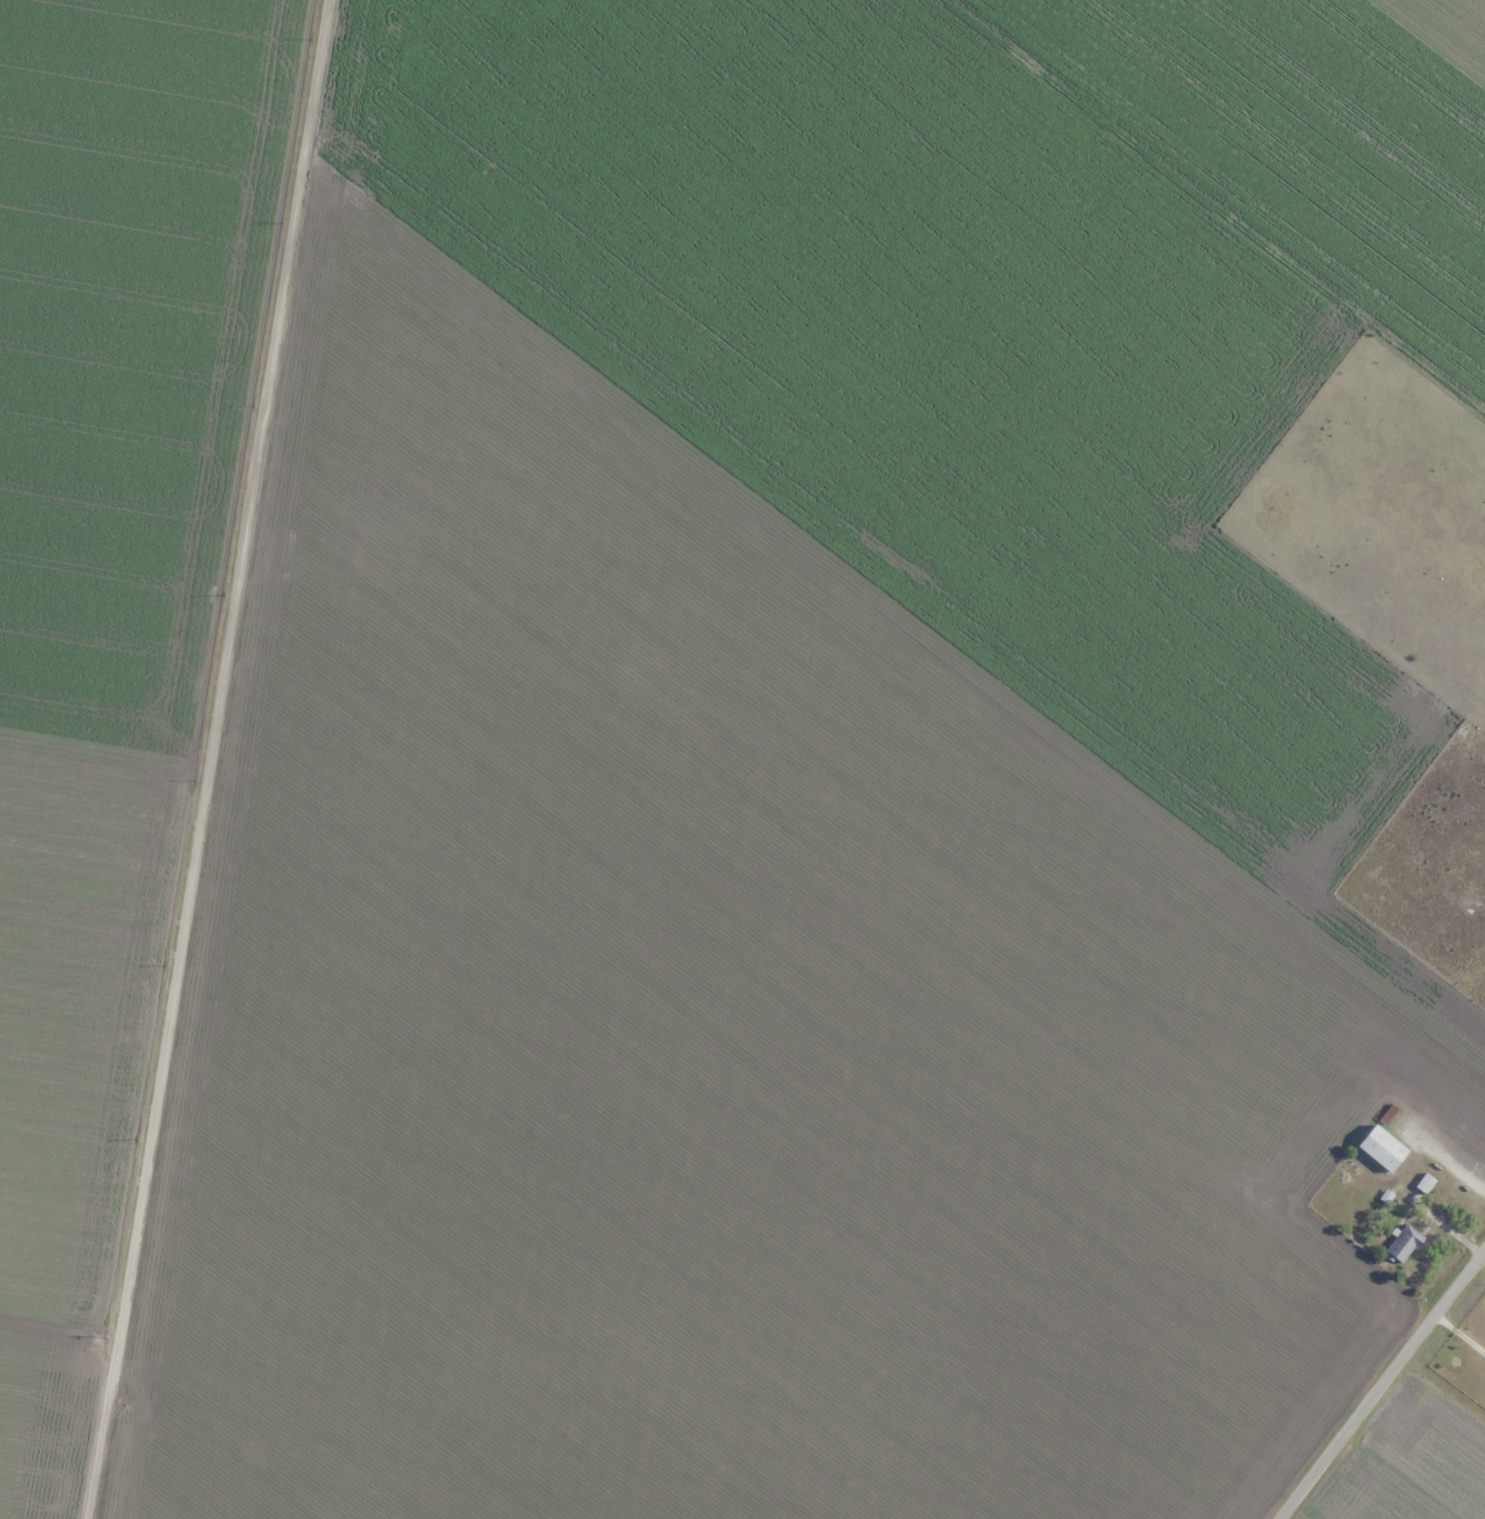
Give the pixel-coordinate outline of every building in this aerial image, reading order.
[(1387,1175),(1407,1153),(1375,1124),(1356,1146),(1387,1175)] [(1415,1186),(1425,1194),(1435,1181),(1426,1174),(1415,1186)] [(1422,1237),(1406,1224),(1385,1253),(1401,1265),(1422,1237)]
